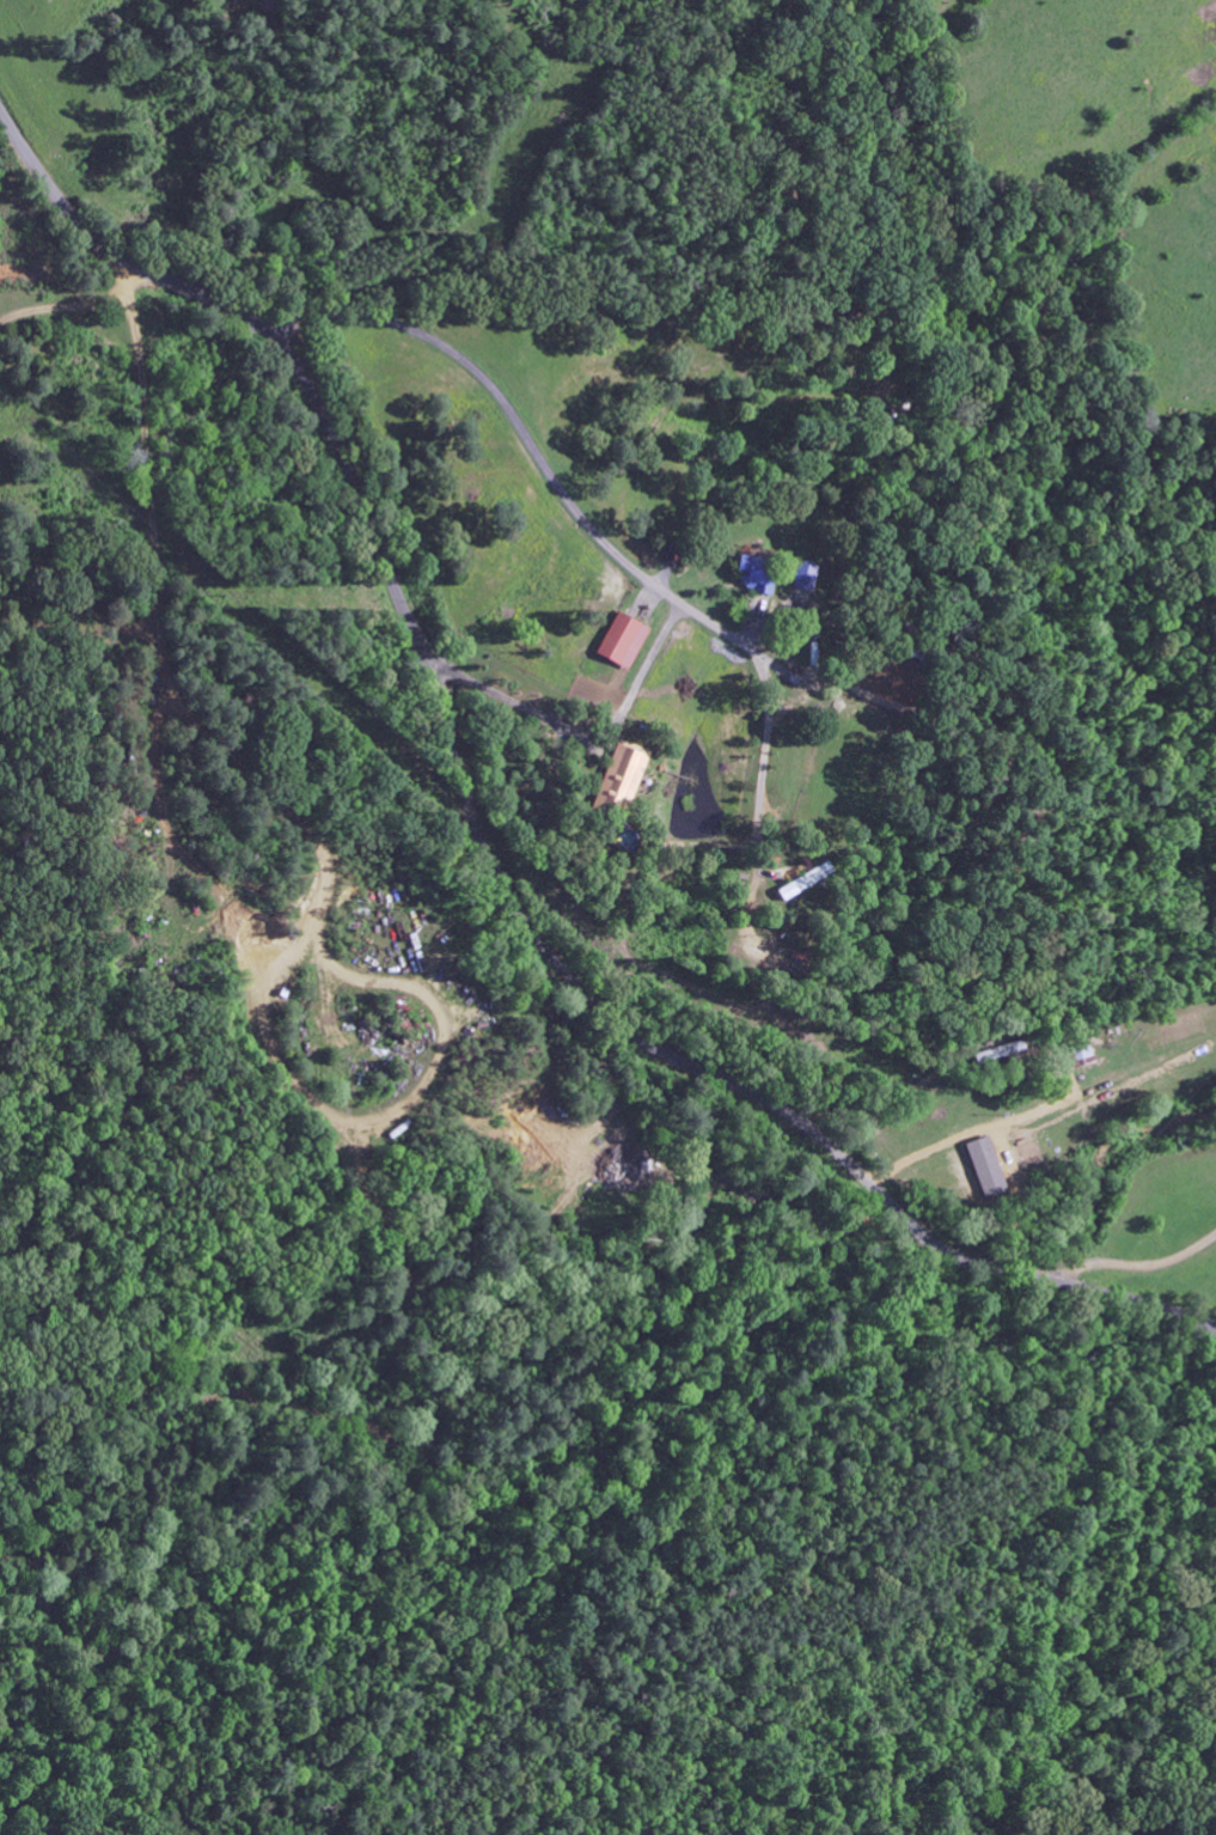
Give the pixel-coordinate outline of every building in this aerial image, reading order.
[(757,560),(733,556),(730,572),(740,573),(737,590),(770,596),(772,584),(754,580),(757,560)] [(792,588),(812,593),(818,569),(798,564),(792,588)] [(629,672),(647,628),(613,614),(594,658),(629,672)] [(646,751),(614,740),(592,804),(625,815),(646,751)] [(774,891),(781,903),(833,875),(827,863),(774,891)] [(1081,1067),(1097,1062),(1092,1044),(1075,1049),(1081,1067)]
